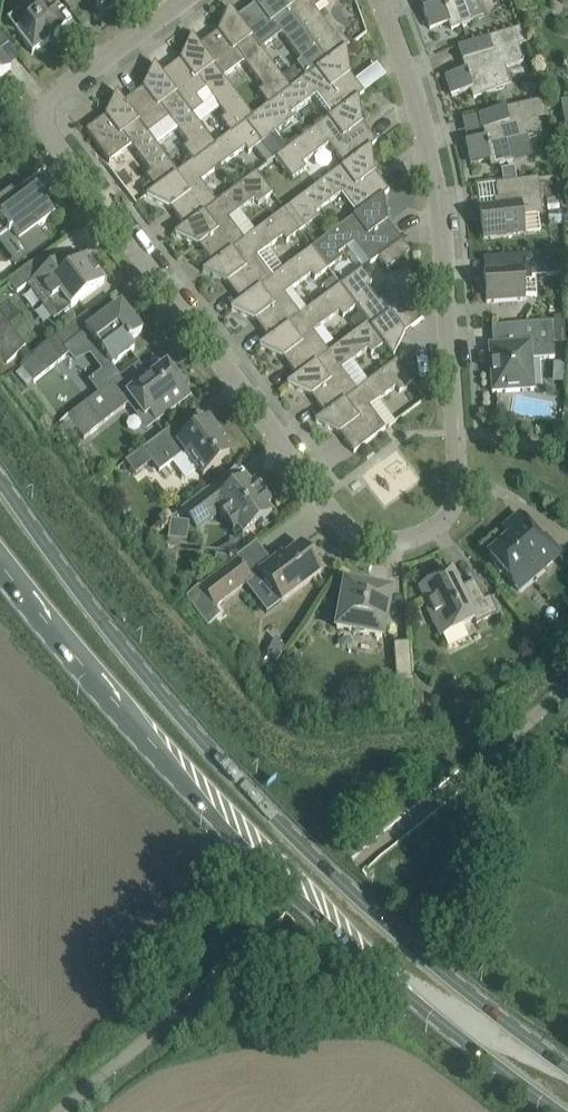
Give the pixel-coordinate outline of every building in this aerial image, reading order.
[(12,17),(7,21),(32,55),(66,29),(45,2),(48,0),(13,0),(12,17)] [(237,18),(237,19),(260,51),(261,50),(282,35),(301,61),(296,65),(306,78),(328,62),(281,0),(257,0),(255,5),(237,18)] [(328,62),(346,49),(349,47),(339,33),(334,36),(314,10),(328,0),(281,0),(328,62)] [(445,1),(422,10),(429,30),(449,23),(452,30),(472,22),(465,4),(475,0),(445,0),(445,1)] [(217,33),(200,46),(199,47),(223,79),(223,78),(244,63),(264,89),(259,93),(269,106),(290,90),(261,50),(260,51),(237,19),(237,18),(229,8),(229,9),(217,33)] [(452,97),(459,95),(471,91),(474,98),(495,92),(495,91),(510,87),(505,68),(523,63),(518,46),(526,44),(521,28),(479,41),(458,48),(462,63),(467,62),(469,70),(446,77),(452,97)] [(162,75),(161,75),(185,107),(186,106),(206,91),(226,117),(221,121),(231,134),(246,123),(253,118),(223,78),(223,79),(199,47),(200,46),(192,36),(191,37),(180,61),(162,75)] [(346,49),(328,62),(306,78),(290,90),(269,106),(253,118),(246,123),(262,144),(293,120),(290,116),(316,96),(331,116),(332,117),(358,98),(364,94),(350,75),(346,49)] [(10,71),(0,56),(0,78),(10,71)] [(124,103),(148,135),(148,134),(169,119),(189,145),(184,149),(194,162),(215,146),(186,106),(185,107),(161,75),(162,75),(154,64),(153,65),(142,89),(124,103)] [(109,163),(131,147),(150,173),(146,177),(155,190),(178,174),(148,134),(148,135),(124,103),(117,92),(116,93),(105,117),(85,131),(109,163)] [(292,180),(306,170),(302,165),(328,145),(344,166),(355,159),(371,147),(377,143),(362,124),(358,98),(332,117),(331,116),(276,158),(292,180)] [(489,138),(465,144),(470,164),(477,163),(490,160),(492,167),(513,162),(509,144),(521,141),(528,139),(542,136),(538,119),(547,117),(542,101),(501,110),(479,116),(483,131),(487,130),(489,138)] [(215,146),(194,162),(178,174),(155,190),(145,197),(146,198),(171,209),(184,227),(216,204),(216,203),(200,183),(245,149),(248,154),(262,144),(246,123),(231,134),(215,146)] [(371,147),(355,159),(344,166),(284,211),(300,233),(318,219),(315,214),(341,195),(356,215),(357,216),(383,196),(383,197),(389,193),(375,174),(371,147)] [(514,168),(501,171),(504,184),(517,182),(514,168)] [(216,203),(216,204),(184,227),(174,235),(199,247),(212,264),(213,265),(244,242),(244,241),(228,220),(254,201),(258,206),(272,195),(267,188),(261,181),(256,173),(216,203)] [(268,176),(261,181),(267,188),(274,183),(268,176)] [(495,206),(479,208),(483,240),(526,235),(523,218),(539,216),(542,212),(538,179),(517,182),(504,184),(496,185),(498,200),(494,200),(495,206)] [(20,203),(12,192),(0,201),(0,244),(10,258),(22,249),(18,243),(54,216),(35,191),(20,203)] [(383,197),(383,196),(357,216),(356,215),(312,249),(328,271),(341,261),(338,256),(353,244),(370,266),(378,260),(378,259),(401,241),(387,223),(383,197)] [(244,241),(244,242),(213,265),(212,264),(202,272),(202,273),(227,284),(240,302),(241,303),(272,279),(256,258),(283,238),(286,243),(300,233),(284,211),(244,241)] [(387,271),(410,253),(401,241),(378,259),(378,260),(387,271)] [(272,279),(241,303),(240,302),(230,310),(255,322),(268,340),(269,340),(300,317),(300,316),(285,296),(311,276),(314,281),(328,271),(312,249),(272,279)] [(503,271),(483,273),(486,304),(508,302),(525,301),(524,282),(532,281),(531,277),(563,275),(562,253),(541,255),(502,257),(503,271)] [(16,294),(27,285),(54,321),(104,284),(85,259),(67,272),(59,261),(37,278),(29,267),(8,283),(16,294)] [(361,271),(340,287),(356,308),(356,309),(367,324),(368,324),(385,345),(384,346),(393,359),(393,358),(394,358),(394,357),(405,333),(424,319),(400,288),(378,304),(367,288),(371,285),(361,271)] [(300,316),(300,317),(269,340),(268,340),(258,347),(259,348),(283,359),(296,377),(297,378),(329,354),(328,354),(313,333),(339,314),(343,318),(356,309),(356,308),(340,287),(300,316)] [(56,336),(19,364),(33,382),(68,357),(73,363),(90,356),(100,352),(112,367),(116,364),(134,350),(129,343),(142,333),(121,305),(117,307),(103,318),(97,323),(85,332),(64,347),(56,336)] [(513,345),(489,347),(492,394),(534,391),(531,361),(555,359),(553,334),(567,332),(566,321),(552,323),(534,324),(511,326),(513,345)] [(328,354),(329,354),(297,378),(296,377),(286,385),(287,386),(311,397),(325,415),(357,391),(356,391),(341,370),(367,351),(371,355),(384,346),(385,345),(368,324),(367,324),(328,354)] [(356,391),(357,391),(325,415),(314,422),(315,423),(339,434),(354,453),(385,430),(369,408),(395,388),(399,393),(413,383),(394,358),(393,358),(396,362),(356,391)] [(86,404),(61,422),(68,433),(76,427),(84,439),(102,425),(128,405),(132,402),(140,413),(145,410),(155,423),(172,410),(190,397),(166,366),(163,368),(149,378),(128,395),(117,380),(97,395),(86,404)] [(147,447),(142,451),(151,463),(159,473),(172,464),(183,479),(182,481),(184,481),(197,472),(202,479),(230,457),(226,450),(228,448),(208,421),(204,423),(185,438),(174,446),(164,434),(147,447)] [(219,514),(233,532),(237,529),(243,536),(254,528),(271,515),(266,507),(270,504),(255,483),(250,487),(245,479),(234,487),(226,477),(181,511),(197,531),(219,514)] [(509,538),(488,556),(497,566),(494,569),(500,577),(503,574),(512,584),(537,561),(544,569),(561,555),(546,538),(542,542),(519,515),(503,530),(509,538)] [(170,522),(168,540),(187,542),(189,524),(170,522)] [(283,553),(265,567),(258,572),(281,603),(322,573),(301,544),(285,556),(283,553)] [(206,596),(215,608),(252,580),(238,560),(200,588),(190,595),(196,604),(206,596)] [(419,589),(422,594),(427,604),(425,605),(435,625),(441,637),(474,621),(476,626),(498,615),(490,598),(485,601),(475,582),(459,589),(451,573),(419,589)] [(345,583),(340,605),(336,629),(382,638),(386,614),(391,592),(345,583)] [(396,682),(412,681),(410,643),(394,644),(396,682)]
